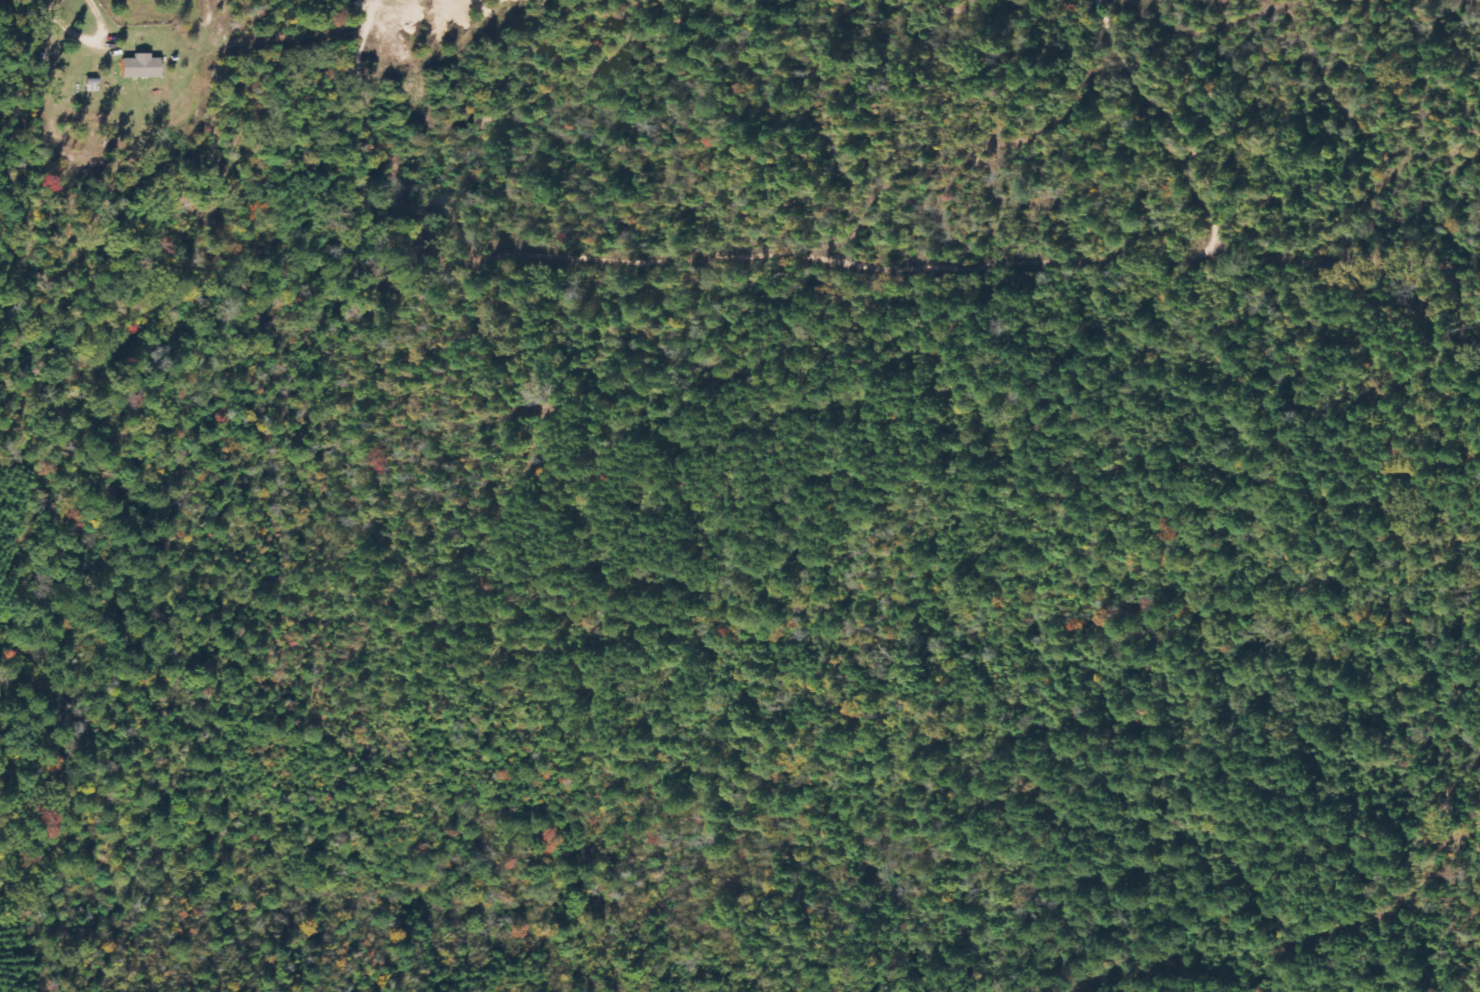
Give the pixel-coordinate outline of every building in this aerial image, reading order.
[(158,59),(149,59),(149,56),(120,57),(121,82),(159,80),(158,59)]
